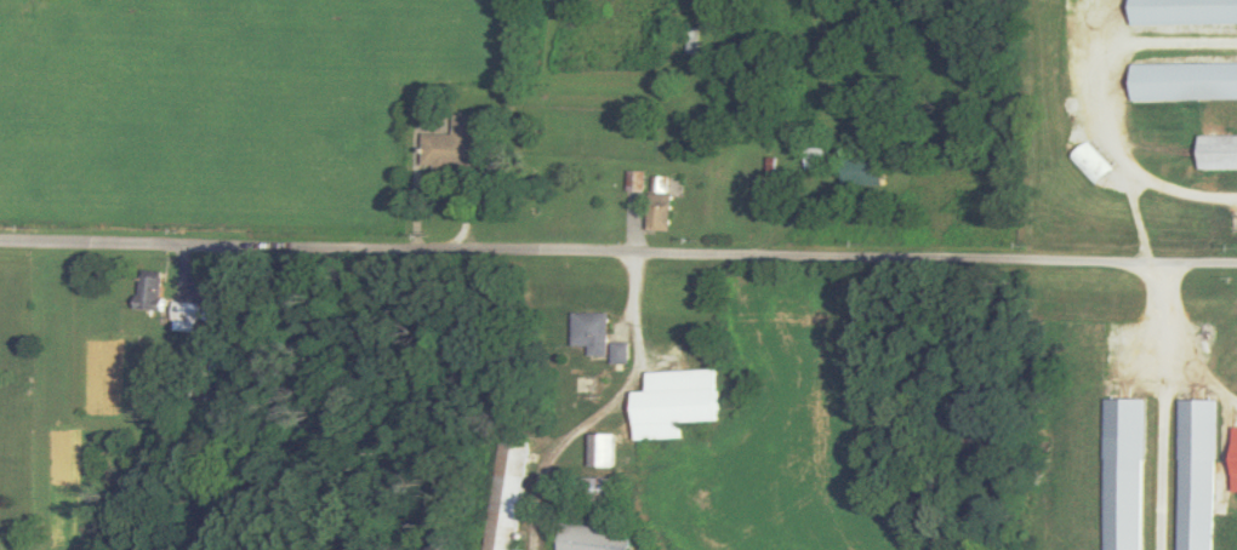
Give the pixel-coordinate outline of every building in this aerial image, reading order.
[(1236,24),(1236,0),(1135,0),(1136,25),(1236,24)] [(691,53),(700,54),(703,29),(693,28),(691,53)] [(1135,101),(1236,100),(1236,62),(1134,63),(1135,101)] [(432,168),(481,169),(481,116),(456,116),(456,134),(432,134),(432,168)] [(1202,169),(1236,169),(1236,134),(1202,135),(1202,169)] [(834,170),(834,142),(811,142),(811,170),(834,170)] [(851,155),(851,185),(892,185),(892,155),(851,155)] [(677,193),(665,193),(665,177),(659,177),(659,185),(654,185),(654,230),(677,230),(677,193)] [(143,308),(164,308),(164,271),(143,271),(143,308)] [(201,302),(175,302),(175,332),(201,332),(201,302)] [(577,312),(577,346),(595,346),(595,356),(614,356),(614,312),(577,312)] [(633,364),(633,343),(617,343),(617,364),(633,364)] [(727,421),(725,369),(653,372),(654,391),(641,392),(643,440),(691,438),(690,422),(727,421)] [(1109,398),(1107,549),(1144,549),(1146,398),(1109,398)] [(1220,399),(1181,399),(1180,549),(1219,549),(1220,399)] [(595,466),(620,466),(620,434),(595,434),(595,466)] [(528,441),(497,438),(486,549),(517,549),(528,441)] [(621,503),(621,478),(593,478),(593,503),(621,503)] [(640,532),(566,523),(563,549),(637,549),(640,532)]
